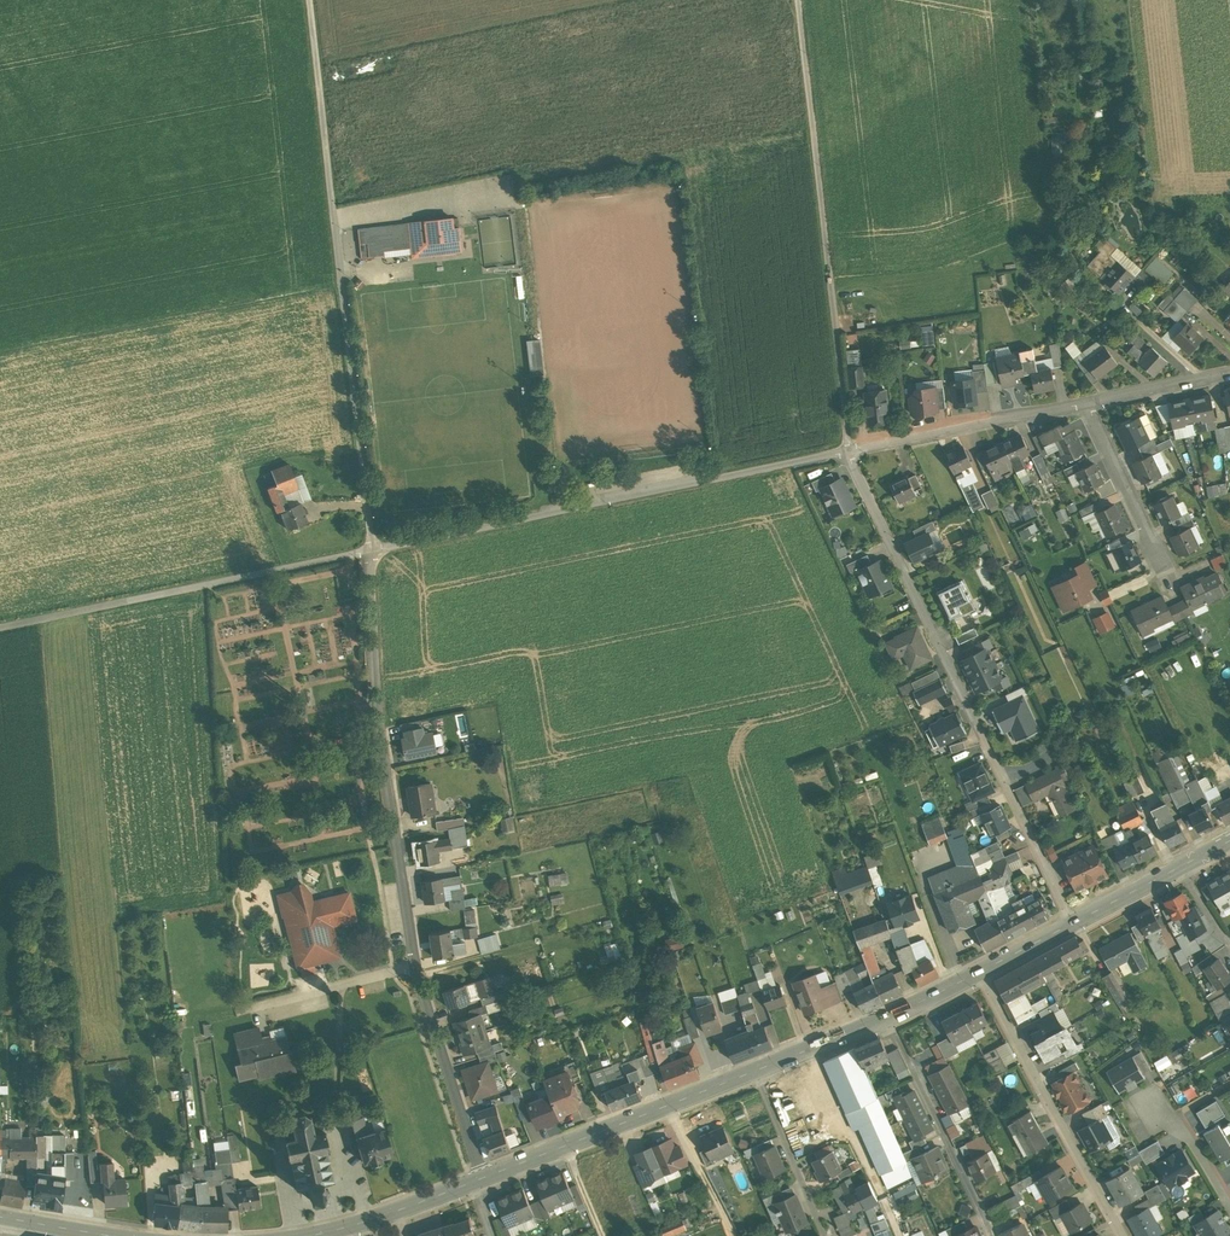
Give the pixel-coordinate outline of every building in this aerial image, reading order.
[(452,218),(409,223),(412,245),(411,245),(412,248),(413,257),(461,251),(459,239),(460,239),(459,227),(453,228),(452,218)] [(409,223),(357,229),(358,234),(365,234),(366,243),(372,242),(373,249),(374,256),(383,255),(383,251),(412,248),(411,245),(412,245),(409,223)] [(365,234),(358,234),(359,244),(366,243),(365,234)] [(1093,246),(1100,251),(1109,241),(1103,235),(1093,246)] [(1119,261),(1111,255),(1117,248),(1109,241),(1100,251),(1087,266),(1101,278),(1109,268),(1111,270),(1118,262),(1119,261)] [(366,243),(359,244),(360,251),(373,249),(372,242),(366,243)] [(373,249),(360,251),(360,258),(374,256),(373,249)] [(1156,260),(1145,273),(1151,278),(1163,287),(1173,275),(1156,260)] [(1135,276),(1119,261),(1118,262),(1111,270),(1103,279),(1119,294),(1119,293),(1130,281),(1134,276),(1135,276)] [(1134,276),(1130,281),(1141,290),(1151,278),(1145,273),(1141,269),(1135,276),(1134,276)] [(1180,284),(1170,295),(1174,299),(1184,288),(1180,284)] [(1197,299),(1184,288),(1174,299),(1187,310),(1197,299)] [(1187,310),(1174,299),(1164,310),(1177,322),(1187,310)] [(1202,337),(1187,324),(1174,338),(1189,352),(1202,337)] [(1130,327),(1123,335),(1127,339),(1135,331),(1130,327)] [(1139,336),(1133,343),(1139,348),(1145,341),(1139,336)] [(526,370),(541,369),(539,338),(525,339),(526,370)] [(1064,345),(1071,356),(1079,351),(1072,340),(1064,345)] [(1132,347),(1127,343),(1123,348),(1127,352),(1132,347)] [(1140,353),(1132,346),(1132,347),(1127,352),(1135,359),(1140,353)] [(1117,363),(1105,347),(1085,361),(1091,369),(1097,378),(1098,377),(1117,363)] [(1167,361),(1152,347),(1143,357),(1138,362),(1154,376),(1167,361)] [(846,351),(848,368),(861,367),(859,349),(846,351)] [(1038,371),(1033,349),(1020,352),(1020,353),(1025,374),(1031,373),(1031,372),(1038,371)] [(1020,353),(1009,356),(1010,358),(997,361),(1002,382),(1003,386),(1016,383),(1015,376),(1025,374),(1020,353)] [(1140,353),(1135,359),(1138,362),(1143,357),(1140,353)] [(997,361),(991,362),(996,383),(1002,382),(997,361)] [(991,362),(985,363),(985,370),(987,385),(996,383),(991,362)] [(864,385),(861,367),(848,368),(850,387),(864,385)] [(1038,371),(1031,372),(1031,373),(1035,392),(1056,387),(1052,368),(1038,371)] [(1097,378),(1091,369),(1085,373),(1093,384),(1099,379),(1098,377),(1097,378)] [(985,370),(972,371),(973,379),(974,379),(975,392),(987,391),(987,385),(985,370)] [(973,379),(952,381),(953,386),(950,388),(951,392),(954,394),(955,405),(976,403),(975,392),(974,379),(973,379)] [(943,386),(934,387),(937,409),(945,408),(943,386)] [(922,416),(925,412),(937,410),(937,409),(934,387),(916,389),(910,397),(912,413),(916,416),(922,416)] [(886,390),(864,393),(868,424),(889,422),(886,390)] [(1211,394),(1189,398),(1193,419),(1202,417),(1203,420),(1215,418),(1211,394)] [(1189,398),(1168,403),(1173,426),(1185,424),(1185,421),(1193,419),(1189,398)] [(1139,417),(1117,427),(1117,428),(1118,427),(1123,439),(1127,450),(1138,445),(1149,439),(1139,417)] [(1041,433),(1040,433),(1045,444),(1047,443),(1050,452),(1058,448),(1064,461),(1084,452),(1074,430),(1073,430),(1069,422),(1061,426),(1060,424),(1041,433)] [(1225,426),(1215,428),(1219,447),(1224,446),(1229,445),(1228,444),(1225,426)] [(1045,444),(1040,433),(1041,433),(1040,432),(1032,436),(1040,453),(1042,456),(1050,452),(1047,443),(1045,444)] [(1021,435),(1003,442),(1012,461),(1021,457),(1029,453),(1021,435)] [(1149,439),(1138,445),(1141,451),(1157,444),(1153,437),(1149,439)] [(1157,444),(1141,451),(1144,457),(1152,454),(1152,455),(1160,451),(1173,445),(1170,438),(1157,444)] [(1012,461),(1003,442),(982,452),(988,465),(991,464),(994,469),(991,470),(992,472),(995,471),(998,477),(1015,469),(1012,461)] [(972,465),(963,446),(945,455),(954,473),(972,465)] [(1169,472),(1160,451),(1152,455),(1162,475),(1169,472)] [(988,465),(982,452),(976,455),(982,468),(988,465)] [(1042,456),(1040,453),(1032,457),(1044,483),(1053,479),(1042,456)] [(1144,457),(1134,462),(1143,483),(1151,479),(1151,480),(1162,475),(1152,455),(1152,454),(1144,457)] [(1021,457),(1012,461),(1015,469),(1019,476),(1026,472),(1022,464),(1024,464),(1021,457)] [(1077,463),(1064,469),(1068,477),(1077,472),(1077,471),(1080,470),(1077,463)] [(1104,483),(1095,463),(1080,470),(1077,471),(1077,472),(1086,491),(1104,483)] [(289,465),(275,470),(279,480),(281,482),(286,481),(294,478),(289,465)] [(279,480),(275,470),(271,472),(273,477),(276,485),(278,484),(281,482),(279,480)] [(831,472),(812,482),(816,491),(820,489),(820,488),(835,481),(831,472)] [(916,474),(909,477),(915,490),(922,486),(916,474)] [(301,476),(294,478),(298,487),(303,502),(310,499),(301,476)] [(909,477),(908,476),(891,484),(899,501),(916,493),(915,490),(909,477)] [(273,477),(266,480),(268,488),(276,485),(273,477)] [(549,492),(556,491),(555,477),(548,477),(549,492)] [(294,478),(286,481),(290,490),(298,487),(294,478)] [(847,494),(840,479),(835,481),(820,488),(820,489),(827,504),(829,503),(834,512),(842,508),(843,511),(855,506),(849,493),(847,494)] [(290,490),(286,481),(281,482),(278,484),(282,493),(290,490)] [(979,496),(973,483),(963,488),(969,501),(979,496)] [(1207,496),(1218,494),(1216,483),(1206,485),(1207,496)] [(268,488),(267,488),(271,498),(282,493),(278,484),(276,485),(268,488)] [(993,490),(982,495),(988,508),(999,503),(993,490)] [(282,493),(271,498),(273,505),(285,501),(282,493)] [(1181,515),(1171,495),(1154,504),(1163,524),(1172,520),(1181,515)] [(285,501),(273,505),(276,512),(279,511),(279,510),(287,507),(285,501)] [(1068,512),(1076,509),(1073,501),(1066,504),(1068,512)] [(287,507),(279,510),(279,511),(287,530),(307,522),(300,503),(287,507)] [(1093,503),(1079,509),(1083,517),(1096,510),(1093,503)] [(1126,527),(1115,504),(1096,513),(1107,536),(1126,527)] [(1055,510),(1060,521),(1068,517),(1063,506),(1055,510)] [(1184,513),(1181,515),(1172,520),(1175,526),(1178,524),(1187,520),(1184,513)] [(1187,520),(1178,524),(1181,531),(1189,527),(1190,528),(1196,525),(1192,518),(1187,520)] [(932,521),(913,530),(916,538),(928,533),(936,529),(932,521)] [(1018,530),(1022,539),(1037,532),(1033,523),(1018,530)] [(1190,528),(1189,527),(1181,531),(1172,536),(1181,554),(1198,546),(1190,528)] [(916,538),(905,543),(914,562),(936,551),(928,533),(916,538)] [(1120,537),(1106,544),(1109,551),(1114,549),(1114,548),(1123,544),(1120,537)] [(1123,544),(1114,548),(1114,549),(1123,567),(1123,568),(1141,560),(1131,540),(1123,544)] [(1114,549),(1109,551),(1105,553),(1115,571),(1123,567),(1114,549)] [(867,554),(846,564),(852,575),(857,572),(857,571),(872,564),(867,554)] [(1222,554),(1211,559),(1216,570),(1227,565),(1222,554)] [(880,570),(876,562),(872,564),(857,571),(857,572),(865,588),(872,590),(878,588),(880,592),(892,586),(883,568),(880,570)] [(1084,562),(1074,566),(1077,573),(1079,572),(1083,580),(1091,576),(1084,562)] [(1077,573),(1068,578),(1070,581),(1054,589),(1060,602),(1067,599),(1071,607),(1091,597),(1083,580),(1079,572),(1077,573)] [(1198,579),(1181,587),(1187,599),(1193,612),(1194,611),(1193,609),(1227,592),(1218,573),(1199,582),(1198,579)] [(966,590),(961,581),(936,593),(950,622),(975,610),(968,595),(966,595),(964,591),(966,590)] [(1099,599),(1104,605),(1111,600),(1106,594),(1099,599)] [(1163,595),(1131,610),(1143,634),(1155,629),(1153,625),(1172,617),(1173,616),(1169,607),(1163,595)] [(1187,599),(1181,602),(1187,615),(1193,612),(1187,599)] [(1181,602),(1169,607),(1173,616),(1172,617),(1174,621),(1187,615),(1181,602)] [(1113,625),(1107,612),(1094,619),(1100,632),(1113,625)] [(974,628),(955,637),(959,645),(978,636),(974,628)] [(931,659),(917,629),(897,638),(898,639),(887,644),(894,658),(905,653),(911,668),(931,659)] [(1148,650),(1160,647),(1158,638),(1145,640),(1148,650)] [(988,639),(975,645),(978,653),(987,649),(992,647),(988,639)] [(978,653),(961,661),(968,676),(994,664),(987,649),(978,653)] [(994,664),(968,676),(976,692),(993,684),(1002,680),(1001,679),(994,664)] [(936,670),(911,682),(915,690),(940,678),(936,670)] [(1002,680),(993,684),(997,691),(1010,685),(1006,677),(1001,679),(1002,680)] [(940,679),(933,682),(940,695),(947,692),(940,679)] [(933,682),(913,692),(919,705),(940,695),(933,682)] [(900,687),(904,696),(913,691),(909,683),(900,687)] [(1025,686),(1005,695),(1009,703),(1022,697),(1029,694),(1025,686)] [(1009,703),(992,711),(1002,732),(1011,728),(1017,741),(1039,731),(1022,697),(1009,703)] [(957,712),(928,726),(938,745),(966,732),(957,712)] [(403,732),(405,732),(416,729),(414,721),(401,724),(403,732)] [(404,739),(408,759),(437,753),(433,732),(425,733),(424,728),(416,729),(405,732),(407,738),(404,739)] [(949,746),(952,753),(966,748),(963,741),(949,746)] [(465,744),(466,752),(475,750),(474,743),(465,744)] [(1167,747),(1152,754),(1157,763),(1171,756),(1167,747)] [(1171,756),(1157,763),(1171,792),(1177,789),(1185,785),(1185,784),(1171,756)] [(980,763),(959,772),(972,800),(986,794),(993,791),(980,763)] [(1062,764),(1056,767),(1057,770),(1062,780),(1069,777),(1062,764)] [(1062,780),(1057,770),(1027,784),(1034,800),(1052,791),(1063,814),(1074,808),(1063,786),(1064,785),(1062,780)] [(1144,791),(1137,776),(1130,779),(1131,780),(1137,793),(1138,795),(1144,791)] [(1197,778),(1185,784),(1188,791),(1192,799),(1198,796),(1204,793),(1203,791),(1197,778)] [(1137,793),(1131,780),(1121,784),(1128,797),(1137,793)] [(431,784),(408,787),(413,817),(436,813),(431,784)] [(1185,785),(1177,789),(1180,795),(1188,791),(1185,785)] [(1216,785),(1203,791),(1204,793),(1207,800),(1211,808),(1216,806),(1215,805),(1223,801),(1216,785)] [(1171,792),(1170,792),(1173,798),(1177,806),(1192,799),(1188,791),(1180,795),(1177,789),(1171,792)] [(1138,794),(1145,809),(1152,805),(1145,791),(1138,794)] [(1170,792),(1170,791),(1161,795),(1165,803),(1165,802),(1173,798),(1170,792)] [(1204,793),(1198,796),(1202,803),(1207,800),(1204,793)] [(972,800),(964,804),(968,812),(975,808),(989,802),(989,801),(986,794),(972,800)] [(1198,796),(1192,799),(1196,807),(1200,805),(1201,807),(1202,806),(1201,804),(1202,803),(1198,796)] [(1215,805),(1216,806),(1225,823),(1229,820),(1229,798),(1223,801),(1215,805)] [(1202,803),(1201,804),(1202,806),(1204,806),(1206,811),(1211,808),(1207,800),(1202,803)] [(1142,820),(1133,801),(1115,810),(1119,819),(1123,829),(1142,820)] [(989,802),(975,808),(979,816),(992,809),(989,802)] [(1165,803),(1159,805),(1150,809),(1159,827),(1174,820),(1165,802),(1165,803)] [(1009,828),(999,806),(992,809),(979,816),(990,837),(1009,828)] [(1201,807),(1189,813),(1198,831),(1213,824),(1206,811),(1204,806),(1202,806),(1201,807)] [(498,818),(501,831),(512,828),(508,815),(498,818)] [(463,818),(453,820),(454,827),(465,825),(463,818)] [(930,843),(947,837),(941,819),(923,826),(930,843)] [(1123,829),(1119,819),(1110,823),(1115,833),(1123,829)] [(1174,820),(1159,827),(1168,846),(1186,838),(1177,819),(1174,820)] [(453,820),(436,823),(438,831),(448,829),(454,827),(453,820)] [(454,827),(448,829),(450,839),(451,839),(452,849),(468,846),(465,825),(454,827)] [(961,828),(949,833),(952,841),(964,836),(961,828)] [(1130,828),(1124,831),(1128,839),(1132,837),(1133,838),(1135,837),(1130,828)] [(1147,833),(1134,840),(1133,838),(1132,837),(1128,839),(1130,842),(1139,860),(1156,852),(1147,833)] [(1113,834),(1108,836),(1114,849),(1118,848),(1115,843),(1118,842),(1113,834)] [(952,841),(948,843),(953,855),(969,848),(964,836),(952,841)] [(1114,849),(1108,836),(1099,840),(1106,853),(1114,849)] [(450,839),(437,841),(438,851),(452,849),(451,839),(450,839)] [(437,840),(415,843),(417,855),(419,854),(420,865),(440,862),(438,851),(437,841),(437,840)] [(997,842),(985,848),(988,854),(1000,848),(997,842)] [(1118,848),(1114,849),(1116,854),(1114,856),(1116,861),(1119,860),(1123,868),(1139,860),(1130,842),(1118,848)] [(1093,847),(1063,861),(1077,890),(1107,876),(1104,868),(1105,866),(1103,861),(1100,861),(1093,847)] [(969,848),(953,855),(958,868),(963,881),(980,875),(978,869),(974,861),(972,854),(969,848)] [(985,848),(972,854),(974,861),(988,854),(985,848)] [(1000,848),(988,854),(992,863),(1005,857),(1000,848)] [(1017,851),(1005,857),(1008,864),(1020,858),(1017,851)] [(988,854),(974,861),(978,869),(992,863),(988,854)] [(1008,864),(1005,857),(992,863),(997,876),(1000,875),(1004,884),(1005,884),(1005,885),(1015,880),(1015,879),(1008,864)] [(992,863),(978,869),(980,875),(987,892),(991,902),(997,899),(1002,910),(1011,906),(1009,903),(1010,903),(1008,898),(1009,898),(1004,884),(1000,875),(997,876),(992,863)] [(868,867),(834,879),(840,894),(873,882),(868,867)] [(958,868),(930,880),(935,893),(955,885),(963,881),(958,868)] [(567,872),(547,872),(548,884),(567,883),(567,872)] [(1219,878),(1229,897),(1229,872),(1219,878)] [(1036,898),(1025,874),(1015,879),(1015,880),(1024,899),(1027,903),(1036,898)] [(461,875),(447,877),(449,885),(462,882),(461,875)] [(963,881),(955,885),(962,902),(979,896),(987,892),(980,875),(963,881)] [(443,878),(424,881),(427,903),(446,900),(443,878)] [(1219,878),(1207,885),(1214,898),(1221,910),(1229,905),(1229,897),(1219,878)] [(310,892),(297,884),(292,891),(278,895),(283,915),(285,915),(309,908),(308,903),(307,897),(310,892)] [(955,885),(935,893),(951,933),(972,925),(962,902),(955,885)] [(1214,898),(1207,885),(1201,889),(1208,901),(1214,898)] [(463,888),(451,890),(453,899),(465,897),(463,888)] [(349,892),(332,897),(336,915),(330,916),(332,925),(356,919),(349,892)] [(987,892),(979,896),(991,924),(998,920),(999,920),(991,902),(987,892)] [(1182,893),(1167,901),(1169,906),(1175,918),(1179,916),(1191,910),(1190,907),(1182,893)] [(550,895),(551,903),(562,901),(561,894),(550,895)] [(911,895),(888,903),(893,917),(886,920),(890,929),(904,924),(904,925),(912,922),(912,921),(919,918),(911,895)] [(1036,898),(1027,903),(1037,924),(1049,917),(1044,906),(1047,905),(1042,895),(1036,898)] [(332,897),(308,903),(309,908),(285,915),(298,967),(323,960),(321,953),(338,949),(332,925),(330,916),(336,915),(332,897)] [(453,899),(451,899),(452,909),(467,907),(465,897),(453,899)] [(1002,910),(997,899),(991,902),(999,920),(1005,916),(1002,910)] [(1024,899),(1014,904),(1017,909),(1027,903),(1024,899)] [(999,920),(998,920),(1008,940),(1037,924),(1027,903),(1017,909),(1005,916),(999,920)] [(1011,906),(1002,910),(1005,916),(1017,909),(1014,904),(1011,906)] [(1191,910),(1179,916),(1186,930),(1190,937),(1206,929),(1194,905),(1190,907),(1191,910)] [(1175,918),(1169,906),(1162,910),(1173,930),(1181,925),(1184,931),(1186,930),(1179,916),(1175,918)] [(1152,908),(1136,916),(1140,923),(1146,935),(1156,930),(1165,925),(1159,914),(1156,916),(1152,908)] [(476,909),(466,910),(469,928),(478,926),(476,909)] [(886,920),(854,931),(860,947),(870,943),(892,935),(890,929),(886,920)] [(991,924),(976,932),(987,951),(1008,940),(998,920),(991,924)] [(1140,923),(1132,927),(1139,941),(1147,937),(1146,935),(1140,923)] [(458,924),(451,925),(452,930),(452,931),(454,930),(455,938),(458,937),(459,939),(465,938),(464,928),(459,929),(458,924)] [(890,929),(892,935),(897,949),(907,945),(910,944),(904,925),(904,924),(890,929)] [(1181,925),(1173,930),(1176,936),(1184,932),(1184,931),(1181,925)] [(465,928),(464,928),(465,938),(465,939),(466,939),(480,937),(478,926),(469,928),(465,928)] [(452,930),(432,933),(435,957),(455,954),(452,931),(452,930)] [(459,939),(458,937),(455,938),(454,930),(452,931),(455,954),(463,953),(462,944),(467,943),(466,939),(465,939),(465,938),(459,939)] [(1164,945),(1156,930),(1146,935),(1147,937),(1154,951),(1164,945)] [(1184,932),(1176,936),(1186,955),(1200,948),(1195,938),(1189,941),(1184,932)] [(1131,934),(1102,949),(1111,968),(1128,959),(1135,972),(1147,966),(1140,953),(1141,953),(1131,934)] [(495,950),(491,936),(479,939),(483,953),(495,950)] [(1075,937),(1035,960),(1043,974),(1051,970),(1084,952),(1079,943),(1078,941),(1075,937)] [(910,944),(907,945),(913,963),(917,961),(918,965),(930,958),(930,959),(933,957),(924,939),(910,944)] [(1089,950),(1084,940),(1079,943),(1084,952),(1089,950)] [(870,943),(860,947),(864,958),(865,962),(866,962),(870,972),(875,984),(890,976),(886,967),(881,969),(870,943)] [(907,945),(897,949),(905,973),(912,970),(911,968),(918,965),(917,961),(913,963),(907,945)] [(1188,960),(1181,948),(1173,952),(1180,964),(1188,960)] [(1210,955),(1192,967),(1196,975),(1202,970),(1214,962),(1210,955)] [(918,965),(911,968),(912,970),(920,984),(938,974),(930,959),(930,958),(918,965)] [(1202,970),(1205,974),(1208,972),(1218,988),(1219,987),(1229,980),(1229,977),(1219,959),(1214,962),(1202,970)] [(1035,960),(995,981),(1006,1002),(1024,992),(1046,980),(1043,974),(1035,960)] [(761,962),(753,965),(759,980),(766,977),(761,962)] [(859,965),(856,967),(860,976),(870,972),(866,962),(865,962),(859,965)] [(860,976),(856,967),(846,972),(835,977),(841,994),(853,989),(854,992),(866,987),(860,976)] [(1051,970),(1043,974),(1046,980),(1054,976),(1051,970)] [(890,976),(875,984),(883,1002),(903,993),(896,973),(890,976)] [(1112,973),(1104,978),(1119,1005),(1128,1000),(1112,973)] [(837,984),(821,990),(815,975),(800,980),(804,989),(797,991),(806,1013),(843,999),(841,994),(837,984)] [(1065,997),(1054,976),(1046,980),(1051,990),(1057,1001),(1065,997)] [(489,977),(477,981),(482,997),(494,994),(489,977)] [(465,984),(470,1001),(482,997),(477,981),(465,984)] [(465,984),(445,991),(451,1008),(470,1001),(465,984)] [(883,1002),(875,984),(866,987),(854,992),(856,997),(853,998),(856,1006),(860,1004),(863,1011),(883,1002)] [(762,991),(768,1009),(787,1003),(780,985),(762,991)] [(1206,995),(1221,1023),(1229,1017),(1229,1001),(1225,993),(1223,995),(1219,987),(1218,988),(1206,995)] [(1051,990),(1043,995),(1049,1006),(1055,1002),(1057,1001),(1051,990)] [(749,992),(738,996),(741,1005),(753,1001),(749,992)] [(1024,992),(1006,1002),(1006,1010),(1011,1021),(1016,1018),(1019,1023),(1035,1014),(1024,992)] [(494,994),(482,997),(484,1005),(487,1004),(497,1001),(494,994)] [(753,1001),(741,1005),(745,1015),(754,1011),(756,1011),(753,1001)] [(699,1008),(698,1008),(703,1022),(706,1034),(725,1028),(715,1002),(699,1008)] [(978,1002),(961,1011),(971,1030),(988,1021),(978,1002)] [(1039,1011),(1043,1019),(1059,1010),(1055,1002),(1039,1011)] [(484,1005),(471,1009),(473,1016),(479,1014),(479,1015),(489,1012),(487,1004),(484,1005)] [(698,1008),(699,1008),(698,1005),(691,1008),(693,1015),(696,1024),(703,1022),(698,1008)] [(754,1011),(745,1015),(748,1024),(754,1022),(756,1018),(754,1011)] [(762,1028),(756,1011),(754,1011),(756,1018),(754,1022),(748,1024),(750,1032),(762,1028)] [(961,1011),(943,1020),(952,1038),(953,1040),(954,1039),(962,1035),(963,1038),(973,1033),(971,1030),(961,1011)] [(1043,1019),(1024,1029),(1033,1045),(1062,1029),(1053,1013),(1043,1019)] [(473,1016),(455,1022),(458,1033),(461,1033),(462,1038),(484,1031),(479,1015),(479,1014),(473,1016)] [(696,1024),(693,1015),(685,1018),(688,1026),(696,1024)] [(696,1024),(688,1026),(692,1038),(700,1036),(696,1024)] [(762,1028),(750,1032),(757,1053),(773,1047),(766,1027),(762,1028)] [(1046,1061),(1065,1051),(1076,1045),(1066,1027),(1062,1029),(1033,1045),(1036,1051),(1039,1049),(1046,1061)] [(286,1038),(263,1043),(259,1028),(234,1034),(241,1063),(235,1064),(239,1080),(259,1076),(260,1080),(296,1071),(291,1051),(289,1052),(286,1038)] [(484,1031),(462,1038),(464,1043),(462,1044),(465,1054),(478,1050),(489,1047),(489,1046),(484,1031)] [(750,1032),(727,1041),(734,1062),(757,1053),(750,1032)] [(659,1060),(654,1043),(654,1042),(651,1034),(645,1036),(651,1057),(652,1063),(659,1061),(659,1060)] [(880,1038),(856,1049),(864,1068),(889,1057),(887,1053),(880,1038)] [(952,1038),(939,1045),(946,1058),(960,1051),(954,1039),(953,1040),(952,1038)] [(667,1057),(662,1040),(654,1042),(654,1043),(659,1060),(666,1057),(667,1057)] [(695,1043),(680,1048),(684,1059),(692,1056),(699,1053),(695,1043)] [(1080,1043),(1076,1045),(1065,1051),(1069,1058),(1084,1050),(1080,1043)] [(489,1047),(478,1050),(480,1057),(496,1052),(493,1045),(489,1046),(489,1047)] [(1170,1062),(1185,1054),(1181,1045),(1166,1053),(1170,1062)] [(847,1113),(879,1099),(864,1068),(856,1049),(855,1047),(823,1061),(847,1113)] [(997,1047),(984,1054),(996,1076),(1009,1069),(997,1047)] [(898,1048),(887,1053),(889,1057),(897,1073),(908,1068),(898,1048)] [(496,1052),(480,1057),(483,1065),(489,1063),(499,1060),(496,1052)] [(1144,1075),(1152,1070),(1141,1052),(1134,1056),(1144,1075)] [(699,1053),(692,1056),(696,1065),(703,1062),(699,1053)] [(1165,1054),(1152,1061),(1157,1070),(1170,1063),(1165,1054)] [(684,1059),(677,1061),(681,1072),(680,1072),(684,1082),(700,1076),(696,1065),(692,1056),(684,1059)] [(1119,1095),(1147,1079),(1144,1075),(1134,1056),(1106,1072),(1119,1095)] [(652,1063),(651,1057),(640,1061),(642,1067),(646,1077),(655,1074),(652,1063)] [(666,1057),(659,1060),(659,1061),(662,1068),(664,1067),(663,1067),(669,1064),(666,1057)] [(640,1061),(639,1059),(623,1066),(628,1077),(630,1076),(629,1073),(642,1067),(640,1061)] [(564,1065),(567,1072),(568,1071),(573,1083),(581,1080),(573,1061),(564,1065)] [(681,1072),(677,1061),(669,1064),(663,1067),(664,1067),(671,1087),(684,1082),(680,1072),(681,1072)] [(623,1066),(621,1062),(613,1065),(614,1070),(621,1085),(632,1081),(630,1076),(628,1077),(623,1066)] [(483,1065),(465,1071),(474,1098),(498,1091),(489,1063),(483,1065)] [(1075,1063),(1059,1072),(1062,1078),(1072,1072),(1079,1069),(1075,1063)] [(949,1064),(942,1068),(948,1078),(954,1075),(949,1064)] [(646,1077),(642,1067),(629,1073),(630,1076),(632,1081),(636,1080),(636,1081),(646,1077)] [(607,1072),(605,1068),(591,1073),(599,1094),(606,1092),(606,1091),(613,1088),(607,1072)] [(908,1068),(897,1073),(899,1078),(911,1073),(908,1068)] [(958,1083),(952,1086),(948,1078),(942,1068),(930,1074),(935,1083),(936,1083),(944,1099),(942,1100),(949,1114),(950,1115),(958,1111),(959,1112),(960,1111),(957,1106),(967,1100),(958,1083)] [(621,1085),(614,1070),(607,1072),(613,1088),(621,1085)] [(573,1083),(568,1071),(567,1072),(558,1075),(556,1080),(551,1082),(549,1078),(544,1080),(550,1095),(559,1118),(564,1116),(566,1112),(577,1107),(580,1101),(573,1083)] [(1062,1078),(1052,1083),(1069,1113),(1089,1102),(1088,1101),(1089,1098),(1086,1094),(1084,1093),(1083,1092),(1078,1082),(1078,1079),(1076,1074),(1073,1074),(1073,1073),(1072,1072),(1062,1078)] [(954,1075),(948,1078),(952,1086),(958,1083),(954,1075)] [(632,1081),(621,1085),(628,1104),(642,1098),(636,1081),(636,1080),(632,1081)] [(613,1088),(606,1091),(606,1092),(614,1110),(628,1104),(621,1085),(613,1088)] [(899,1086),(885,1093),(889,1100),(894,1097),(902,1093),(899,1086)] [(914,1091),(905,1095),(903,1092),(902,1093),(894,1097),(899,1107),(900,1106),(906,1118),(923,1109),(914,1091)] [(522,1093),(513,1097),(516,1103),(525,1100),(522,1093)] [(550,1095),(529,1104),(535,1119),(536,1123),(541,1125),(545,1124),(549,1126),(552,1124),(554,1120),(559,1118),(550,1095)] [(879,1099),(847,1113),(854,1130),(860,1127),(886,1115),(879,1099)] [(525,1100),(516,1103),(524,1124),(533,1120),(525,1100)] [(1218,1102),(1198,1113),(1206,1127),(1225,1116),(1218,1102)] [(359,1103),(347,1107),(351,1120),(363,1117),(359,1103)] [(1101,1103),(1083,1114),(1089,1124),(1101,1117),(1107,1114),(1101,1103)] [(512,1149),(496,1106),(476,1113),(491,1156),(512,1149)] [(923,1109),(906,1118),(911,1129),(910,1129),(915,1139),(915,1140),(923,1136),(924,1135),(923,1132),(932,1128),(923,1109)] [(316,1122),(312,1123),(311,1118),(312,1117),(311,1116),(310,1117),(305,1113),(305,1112),(304,1111),(303,1113),(298,1114),(297,1113),(295,1114),(296,1115),(293,1120),(292,1120),(291,1121),(293,1122),(294,1127),(292,1127),(293,1129),(295,1128),(297,1137),(287,1139),(285,1138),(284,1139),(286,1140),(289,1157),(288,1159),(289,1159),(290,1158),(292,1158),(293,1166),(291,1166),(292,1167),(294,1167),(295,1176),(294,1176),(294,1177),(296,1177),(297,1186),(296,1188),(298,1189),(299,1187),(307,1185),(310,1199),(314,1198),(314,1199),(322,1197),(322,1196),(326,1196),(325,1191),(326,1191),(328,1189),(327,1186),(323,1184),(323,1182),(332,1180),(334,1182),(335,1180),(332,1179),(331,1170),(332,1169),(332,1168),(330,1168),(328,1159),(330,1159),(330,1158),(328,1158),(327,1150),(328,1150),(330,1151),(330,1150),(328,1149),(325,1133),(326,1131),(331,1130),(329,1118),(316,1121),(316,1122)] [(1030,1111),(1007,1124),(1013,1134),(1016,1132),(1027,1153),(1025,1154),(1025,1155),(1048,1142),(1042,1133),(1041,1133),(1029,1113),(1031,1112),(1030,1111)] [(959,1133),(950,1115),(949,1114),(941,1118),(951,1138),(959,1133)] [(1119,1136),(1107,1114),(1101,1117),(1110,1133),(1104,1136),(1108,1142),(1107,1143),(1110,1149),(1116,1145),(1119,1143),(1120,1140),(1119,1136)] [(886,1115),(860,1127),(881,1173),(906,1161),(903,1154),(886,1115)] [(363,1117),(351,1120),(356,1136),(373,1131),(369,1118),(364,1120),(363,1117)] [(1089,1124),(1078,1130),(1083,1140),(1084,1139),(1091,1151),(1107,1143),(1108,1142),(1104,1136),(1110,1133),(1101,1117),(1089,1124)] [(1228,1165),(1229,1164),(1229,1120),(1229,1118),(1204,1134),(1211,1144),(1214,1142),(1228,1165)] [(291,1121),(275,1125),(278,1140),(284,1139),(285,1138),(287,1139),(297,1137),(295,1128),(293,1129),(292,1127),(294,1127),(293,1122),(291,1121)] [(373,1131),(356,1136),(364,1163),(370,1161),(371,1164),(383,1160),(382,1157),(392,1154),(385,1128),(373,1131)] [(723,1128),(702,1137),(707,1149),(713,1161),(726,1155),(724,1151),(732,1148),(723,1128)] [(21,1129),(9,1129),(10,1138),(21,1138),(21,1129)] [(65,1135),(52,1135),(52,1152),(65,1152),(65,1135)] [(45,1136),(36,1136),(36,1138),(37,1157),(37,1164),(46,1164),(45,1136)] [(923,1136),(915,1140),(915,1139),(909,1142),(913,1149),(917,1147),(926,1142),(923,1136)] [(7,1138),(1,1138),(2,1157),(8,1157),(8,1156),(10,1156),(10,1138),(7,1138)] [(21,1138),(10,1138),(10,1156),(10,1158),(18,1158),(18,1157),(29,1157),(37,1157),(36,1138),(21,1138)] [(670,1139),(652,1147),(664,1173),(687,1163),(679,1146),(674,1148),(670,1139)] [(771,1139),(757,1146),(760,1152),(774,1146),(771,1139)] [(970,1152),(969,1153),(973,1159),(986,1153),(993,1150),(989,1143),(970,1152)] [(1159,1143),(1140,1153),(1144,1161),(1146,1165),(1165,1155),(1159,1143)] [(966,1144),(960,1147),(964,1155),(969,1153),(970,1152),(966,1144)] [(760,1152),(755,1154),(765,1178),(785,1170),(775,1146),(774,1146),(760,1152)] [(1124,1150),(1127,1157),(1136,1153),(1133,1146),(1124,1150)] [(652,1147),(636,1154),(640,1164),(647,1180),(648,1180),(664,1173),(652,1147)] [(913,1149),(903,1154),(906,1161),(913,1158),(920,1154),(917,1147),(913,1149)] [(948,1170),(938,1147),(920,1154),(913,1158),(924,1181),(948,1170)] [(240,1161),(238,1148),(229,1149),(231,1161),(231,1162),(240,1161)] [(707,1149),(700,1152),(707,1167),(715,1164),(713,1161),(707,1149)] [(993,1150),(986,1153),(995,1171),(1002,1168),(993,1150)] [(1155,1166),(1169,1190),(1196,1174),(1182,1150),(1155,1166)] [(96,1151),(88,1151),(90,1168),(97,1167),(97,1163),(96,1151)] [(65,1152),(52,1152),(52,1174),(53,1174),(52,1177),(64,1179),(65,1179),(73,1179),(73,1152),(65,1152)] [(832,1152),(813,1161),(817,1170),(815,1171),(820,1182),(841,1171),(832,1152)] [(973,1159),(968,1162),(977,1181),(995,1171),(986,1153),(973,1159)] [(1140,1153),(1128,1160),(1132,1168),(1144,1161),(1140,1153)] [(37,1157),(29,1157),(29,1172),(38,1172),(37,1164),(37,1157)] [(856,1159),(848,1163),(850,1170),(859,1167),(856,1159)] [(906,1161),(881,1173),(886,1184),(911,1172),(906,1161)] [(97,1163),(97,1167),(98,1167),(100,1181),(104,1181),(104,1180),(114,1180),(113,1162),(97,1163)] [(46,1173),(46,1164),(37,1164),(38,1172),(38,1175),(45,1176),(45,1173),(46,1173)] [(640,1164),(633,1167),(642,1187),(650,1183),(648,1180),(647,1180),(640,1164)] [(1042,1177),(1035,1181),(1036,1181),(1047,1202),(1073,1188),(1061,1166),(1042,1177)] [(97,1167),(90,1168),(91,1182),(100,1181),(98,1167),(97,1167)] [(216,1169),(193,1172),(194,1182),(203,1181),(202,1178),(205,1178),(206,1180),(206,1185),(223,1182),(222,1178),(233,1176),(232,1167),(216,1169)] [(1129,1168),(1107,1180),(1121,1205),(1143,1193),(1129,1168)] [(1039,1171),(1022,1180),(1026,1186),(1026,1187),(1036,1181),(1035,1181),(1042,1177),(1039,1171)] [(193,1172),(179,1174),(181,1181),(181,1186),(194,1184),(194,1182),(193,1172)] [(563,1172),(550,1178),(561,1204),(574,1199),(570,1187),(563,1172)] [(46,1173),(45,1173),(45,1176),(38,1175),(34,1199),(47,1201),(47,1203),(60,1205),(64,1179),(52,1177),(53,1174),(52,1174),(46,1173)] [(179,1174),(167,1176),(168,1183),(181,1181),(179,1174)] [(233,1176),(222,1178),(223,1182),(225,1197),(236,1197),(235,1188),(233,1176)] [(550,1178),(536,1183),(543,1199),(548,1210),(561,1204),(550,1178)] [(114,1180),(104,1180),(104,1181),(106,1203),(116,1202),(116,1203),(127,1202),(125,1179),(114,1180)] [(851,1179),(841,1185),(844,1193),(846,1196),(856,1190),(851,1179)] [(203,1181),(194,1182),(194,1184),(196,1206),(197,1207),(209,1207),(206,1185),(206,1180),(203,1181)] [(1022,1180),(1012,1186),(1015,1192),(1026,1186),(1022,1180)] [(4,1181),(0,1201),(0,1203),(22,1207),(26,1185),(4,1181)] [(181,1181),(168,1183),(169,1195),(182,1193),(181,1186),(181,1181)] [(869,1183),(856,1190),(865,1207),(865,1208),(869,1206),(878,1201),(869,1183)] [(257,1185),(235,1188),(236,1197),(238,1210),(260,1207),(257,1185)] [(576,1185),(570,1187),(574,1199),(577,1206),(584,1202),(576,1185)] [(1158,1185),(1145,1191),(1149,1198),(1162,1191),(1158,1185)] [(530,1204),(523,1189),(510,1195),(521,1221),(534,1216),(535,1215),(530,1204)] [(856,1190),(846,1196),(853,1213),(865,1207),(856,1190)] [(782,1191),(763,1199),(767,1208),(776,1204),(786,1199),(782,1191)] [(1166,1199),(1162,1191),(1149,1198),(1153,1206),(1166,1199)] [(182,1193),(169,1195),(169,1196),(170,1204),(170,1205),(179,1206),(179,1205),(183,1205),(182,1193)] [(844,1193),(837,1196),(846,1214),(847,1213),(849,1216),(854,1214),(853,1213),(846,1196),(844,1193)] [(169,1196),(156,1194),(155,1202),(170,1204),(169,1196)] [(510,1195),(497,1200),(503,1216),(508,1227),(521,1221),(510,1195)] [(786,1199),(776,1204),(779,1211),(777,1212),(778,1215),(782,1213),(789,1230),(807,1223),(795,1195),(786,1199)] [(1016,1195),(1001,1202),(1006,1212),(1021,1205),(1016,1195)] [(1149,1198),(1135,1206),(1139,1214),(1147,1209),(1153,1206),(1149,1198)] [(543,1199),(536,1202),(544,1219),(551,1216),(548,1210),(543,1199)] [(1067,1199),(1049,1209),(1054,1219),(1060,1215),(1072,1208),(1067,1199)] [(170,1204),(155,1202),(153,1214),(155,1214),(154,1224),(162,1225),(170,1226),(176,1226),(179,1206),(170,1205),(170,1204)] [(544,1219),(536,1202),(530,1204),(535,1215),(534,1216),(537,1222),(544,1219)] [(1072,1208),(1060,1215),(1070,1233),(1091,1221),(1080,1203),(1072,1208)] [(779,1211),(776,1204),(767,1208),(779,1234),(789,1230),(782,1213),(778,1215),(777,1212),(779,1211)] [(183,1205),(179,1205),(179,1206),(176,1226),(176,1227),(200,1229),(201,1208),(197,1208),(197,1207),(196,1206),(183,1205)] [(880,1223),(874,1209),(871,1210),(869,1206),(865,1208),(875,1233),(887,1228),(889,1227),(886,1220),(880,1223)] [(209,1207),(197,1207),(197,1208),(201,1208),(200,1229),(226,1230),(228,1208),(209,1207)] [(1128,1219),(1137,1235),(1155,1235),(1161,1233),(1147,1209),(1139,1214),(1128,1219)] [(1184,1210),(1178,1214),(1181,1220),(1188,1216),(1184,1210)] [(1195,1224),(1202,1235),(1212,1235),(1228,1227),(1218,1210),(1205,1218),(1195,1224)] [(1205,1218),(1200,1211),(1189,1218),(1193,1225),(1195,1224),(1205,1218)] [(846,1214),(835,1217),(838,1227),(837,1227),(838,1229),(839,1229),(840,1231),(853,1227),(849,1216),(847,1213),(846,1214)] [(503,1216),(496,1219),(504,1235),(511,1235),(512,1235),(508,1227),(503,1216)] [(455,1223),(454,1222),(444,1226),(447,1235),(476,1235),(470,1218),(455,1223)] [(661,1228),(664,1235),(668,1235),(686,1228),(682,1219),(661,1228)] [(946,1229),(949,1235),(955,1235),(966,1231),(967,1227),(968,1227),(964,1220),(946,1229)] [(1000,1234),(1001,1235),(1028,1235),(1022,1224),(1000,1234)] [(418,1234),(418,1235),(447,1235),(444,1226),(418,1234)] [(955,1235),(981,1235),(976,1226),(971,1228),(968,1227),(967,1227),(966,1231),(955,1235)] [(840,1231),(842,1235),(851,1235),(856,1234),(853,1227),(840,1231)] [(1212,1235),(1229,1235),(1229,1230),(1228,1227),(1212,1235)] [(875,1233),(876,1235),(888,1235),(890,1235),(887,1228),(875,1233)]
